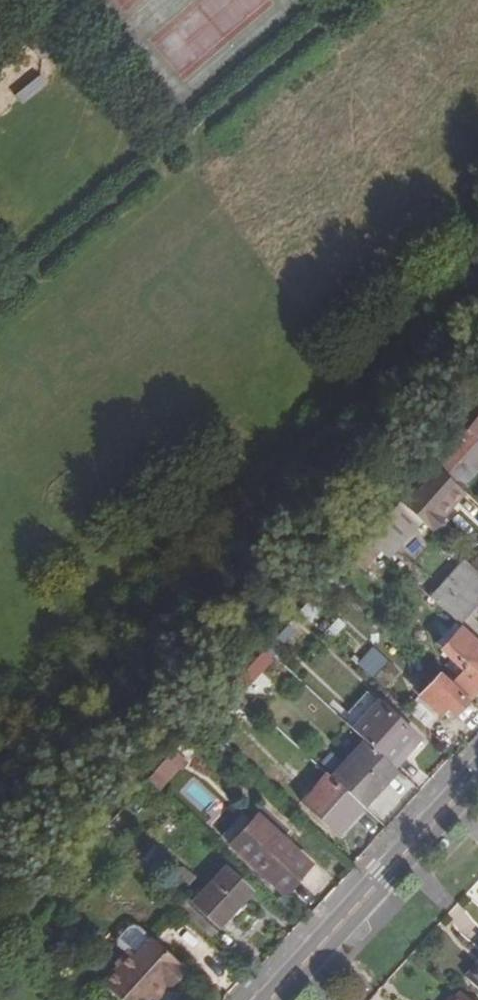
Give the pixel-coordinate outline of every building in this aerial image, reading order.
[(23,105),(45,85),(37,76),(14,96),(23,105)] [(476,414),(465,427),(477,438),(477,416),(476,414)] [(477,440),(477,438),(465,427),(432,465),(444,476),(458,462),(477,440)] [(458,462),(467,470),(477,458),(477,440),(458,462)] [(398,501),(422,522),(427,528),(461,491),(444,476),(432,465),(398,501)] [(477,602),(477,575),(462,560),(429,596),(458,623),(477,602)] [(293,633),(285,627),(265,649),(273,656),(293,633)] [(477,685),(477,646),(458,628),(439,647),(461,669),(451,679),(469,695),(477,685)] [(273,657),(265,649),(231,687),(239,695),(273,657)] [(384,687),(397,671),(388,662),(374,677),(384,687)] [(467,698),(438,672),(417,696),(438,714),(446,706),(453,713),(467,698)] [(389,763),(404,746),(415,735),(376,700),(351,728),(365,740),(389,763)] [(331,778),(362,807),(396,769),(393,766),(389,763),(365,740),(331,778)] [(389,763),(393,766),(408,750),(404,746),(389,763)] [(154,773),(165,783),(183,764),(171,753),(154,773)] [(165,783),(154,773),(147,780),(159,790),(165,783)] [(362,807),(331,778),(326,774),(301,802),(337,834),(362,807)] [(310,865),(256,817),(229,845),(283,894),(310,865)] [(218,927),(249,892),(223,866),(190,902),(218,927)] [(180,892),(193,877),(182,867),(168,882),(180,892)] [(216,932),(182,900),(175,907),(210,939),(216,932)] [(475,925),(464,937),(477,949),(477,927),(475,925)] [(167,987),(170,989),(186,972),(151,940),(135,958),(129,953),(115,968),(118,969),(103,985),(119,999),(147,999),(149,998),(148,997),(161,982),(167,987)] [(477,992),(477,966),(465,979),(477,992)] [(149,998),(152,999),(154,999),(167,987),(161,982),(148,997),(149,998)]
